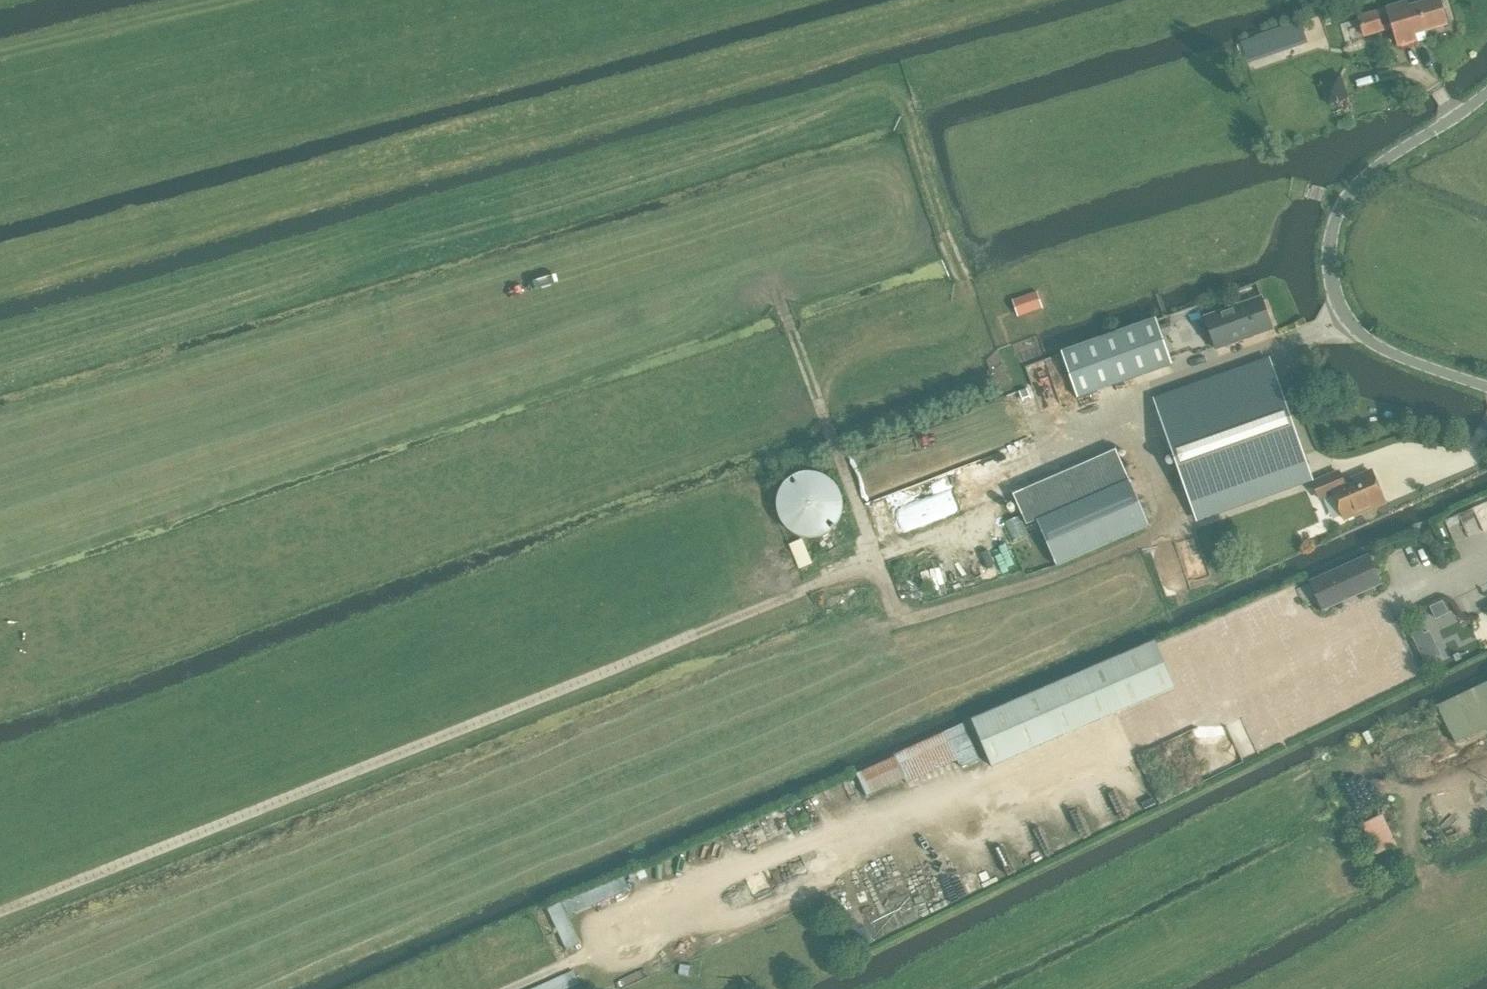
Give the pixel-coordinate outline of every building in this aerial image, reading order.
[(1441,0),(1439,0),(1410,9),(1408,4),(1361,18),(1366,35),(1394,27),(1400,45),(1417,40),(1415,34),(1448,24),(1441,0)] [(1261,55),(1306,40),(1300,21),(1254,36),(1261,55)] [(1328,104),(1347,98),(1341,75),(1321,81),(1328,104)] [(1262,298),(1206,317),(1216,348),(1272,329),(1262,298)] [(1156,321),(1063,354),(1079,399),(1172,365),(1156,321)] [(1156,401),(1162,418),(1195,508),(1199,521),(1284,491),(1298,486),(1306,475),(1307,469),(1308,469),(1270,360),(1156,401)] [(1149,525),(1116,449),(1013,493),(1027,524),(1037,519),(1057,565),(1149,525)] [(809,537),(812,537),(815,537),(818,536),(820,535),(823,534),(826,533),(828,531),(831,529),(833,527),(835,525),(837,523),(838,520),(839,517),(841,515),(841,512),(842,509),(842,506),(842,503),(842,500),(841,497),(840,494),(839,491),(838,489),(836,486),(834,484),(832,482),(830,480),(828,478),(825,476),(822,475),(820,474),(817,473),(814,473),(811,472),(808,473),(805,473),(802,473),(799,474),(796,475),(794,477),(791,478),(789,480),(787,482),(785,484),(783,487),(781,489),(780,492),(779,495),(778,498),(778,501),(777,504),(777,507),(778,510),(778,513),(779,515),(780,518),(782,521),(783,523),(785,526),(787,528),(789,530),(792,532),(794,533),(797,534),(800,535),(803,536),(806,537),(809,537)] [(1384,502),(1371,472),(1343,484),(1339,472),(1313,483),(1319,499),(1333,493),(1344,519),(1384,502)] [(1322,610),(1380,584),(1368,557),(1310,583),(1322,610)] [(1448,613),(1441,600),(1429,607),(1435,619),(1448,613)] [(1156,642),(972,721),(992,767),(1176,688),(1156,642)] [(1438,706),(1438,707),(1456,744),(1486,729),(1486,683),(1438,706)] [(559,904),(546,909),(566,950),(578,945),(559,904)]
